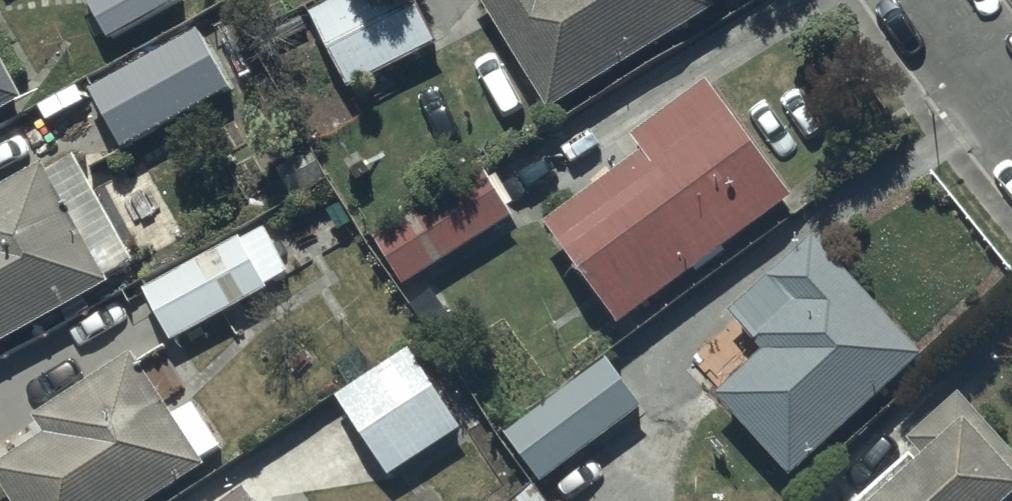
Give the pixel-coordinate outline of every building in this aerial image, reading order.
[(112,31),(171,0),(96,0),(112,31)] [(313,5),(349,78),(439,34),(422,0),(324,0),(313,5)] [(551,102),(715,0),(489,0),(551,102)] [(200,23),(91,79),(121,136),(229,81),(200,23)] [(25,89),(0,42),(0,102),(25,89)] [(645,144),(549,213),(620,312),(793,188),(710,72),(632,127),(645,144)] [(0,182),(0,337),(114,273),(111,267),(139,252),(85,149),(48,168),(43,159),(0,182)] [(513,206),(479,158),(374,231),(407,279),(513,206)] [(241,230),(147,281),(176,335),(270,284),(266,275),(288,263),(266,223),(244,235),(241,230)] [(923,346),(813,227),(733,301),(768,339),(716,386),(792,468),(923,346)] [(464,417),(410,341),(376,365),(362,346),(338,362),(351,380),(335,391),(391,469),(464,417)] [(37,408),(48,426),(0,456),(0,470),(20,500),(136,500),(206,457),(201,450),(220,438),(193,395),(174,407),(135,346),(37,408)] [(608,351),(509,426),(544,472),(643,396),(608,351)] [(912,430),(924,444),(858,500),(1011,500),(1011,441),(963,385),(912,430)] [(217,500),(261,500),(245,479),(217,500)] [(515,500),(550,500),(537,484),(515,500)]
